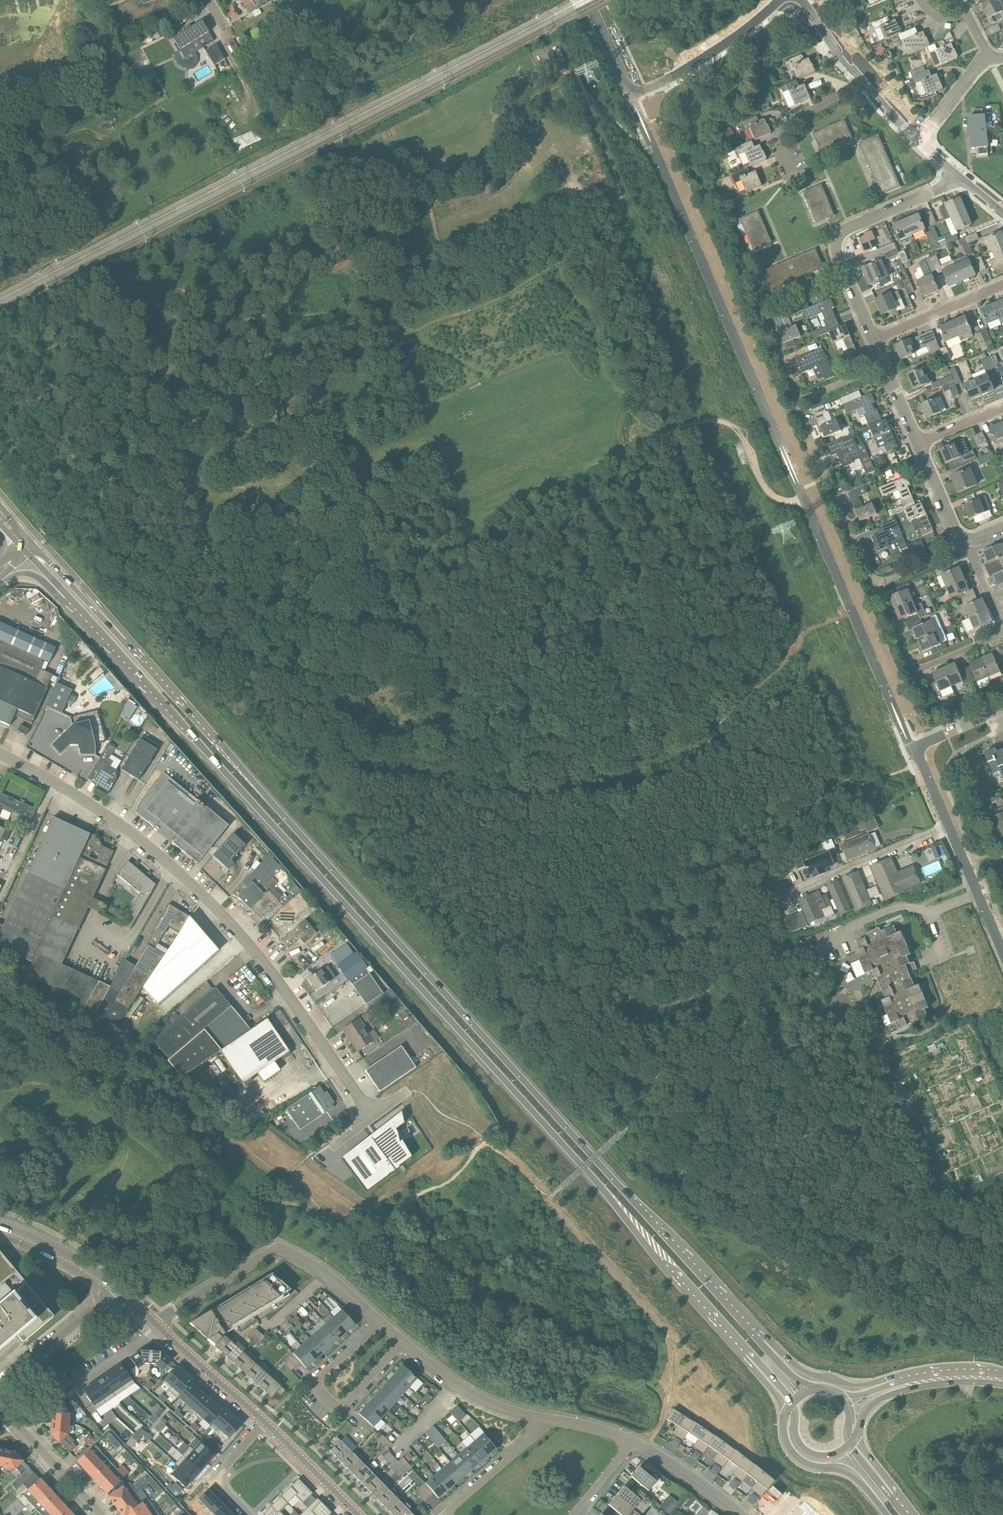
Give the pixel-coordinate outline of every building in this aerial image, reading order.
[(108,1),(100,4),(102,10),(127,0),(107,0),(108,1)] [(272,2),(270,0),(255,0),(245,6),(249,14),(252,12),(254,16),(258,13),(257,12),(272,2)] [(979,3),(983,12),(1002,1),(1002,0),(978,0),(979,3)] [(1002,4),(1002,1),(983,12),(988,20),(988,19),(991,24),(1002,18),(1000,13),(1002,12),(1002,6),(1002,5),(1002,4)] [(283,17),(287,15),(288,14),(283,7),(278,10),(283,17)] [(238,10),(232,14),(235,18),(241,15),(238,10)] [(880,43),(901,34),(899,27),(896,20),(890,22),(888,16),(872,24),(880,43)] [(866,29),(866,26),(867,18),(866,18),(860,17),(859,17),(859,19),(858,28),(860,28),(866,29)] [(213,41),(201,22),(191,28),(189,26),(181,31),(182,33),(173,39),(180,50),(175,54),(175,60),(178,65),(182,68),(188,69),(194,68),(197,63),(198,57),(195,52),(213,41)] [(927,48),(943,41),(930,46),(926,38),(924,32),(918,34),(915,28),(901,34),(880,43),(899,36),(908,56),(927,48)] [(951,32),(946,34),(943,41),(952,37),(951,32)] [(896,44),(893,38),(886,41),(889,47),(896,44)] [(233,53),(239,50),(233,39),(227,43),(233,53)] [(943,41),(927,48),(936,68),(957,59),(952,44),(946,47),(943,41)] [(121,53),(117,43),(112,45),(116,54),(121,53)] [(214,65),(224,59),(216,44),(205,51),(214,65)] [(560,64),(566,62),(561,49),(555,51),(560,64)] [(794,83),(797,82),(816,73),(810,59),(804,62),(802,56),(784,63),(786,71),(789,70),(794,83)] [(142,80),(137,66),(126,70),(130,84),(142,80)] [(929,71),(913,78),(921,98),(943,89),(937,74),(931,77),(929,71)] [(797,82),(794,83),(781,89),(789,108),(811,99),(805,85),(800,88),(797,82)] [(757,99),(760,104),(766,102),(763,96),(757,99)] [(970,133),(986,131),(984,116),(983,109),(973,110),(974,117),(968,118),(970,133)] [(538,113),(528,113),(528,127),(537,127),(538,113)] [(750,144),(753,143),(771,135),(765,120),(760,123),(757,117),(739,125),(742,133),(745,132),(750,144)] [(211,120),(205,123),(208,129),(214,125),(211,120)] [(829,128),(837,146),(852,139),(844,121),(829,128)] [(734,135),(731,127),(725,130),(728,138),(734,135)] [(821,152),(837,146),(829,128),(814,134),(821,152)] [(235,139),(240,149),(258,141),(253,131),(235,139)] [(988,146),(986,131),(970,133),(972,148),(978,148),(978,154),(988,153),(987,147),(988,146)] [(865,157),(884,149),(878,136),(859,144),(865,157)] [(745,170),(748,168),(767,160),(761,146),(755,149),(753,143),(750,144),(734,150),(738,160),(741,159),(745,170)] [(870,170),(890,162),(884,149),(865,157),(870,170)] [(876,183),(895,174),(890,162),(870,170),(876,183)] [(748,168),(745,170),(730,176),(734,185),(736,184),(741,195),(762,186),(756,172),(751,175),(748,168)] [(895,174),(876,183),(881,196),(901,188),(895,174)] [(810,208),(828,201),(822,185),(804,193),(810,208)] [(945,221),(950,219),(966,212),(960,199),(939,208),(945,221)] [(828,201),(810,208),(817,224),(835,216),(828,201)] [(747,235),(765,227),(758,212),(740,220),(747,235)] [(936,223),(932,212),(925,214),(931,227),(937,225),(936,223)] [(966,212),(950,219),(956,232),(971,225),(966,212)] [(907,221),(913,236),(925,231),(918,216),(907,221)] [(901,242),(913,236),(907,221),(894,226),(901,242)] [(765,227),(747,235),(754,250),(772,243),(765,227)] [(857,256),(873,249),(870,242),(875,239),(872,231),(865,234),(867,238),(852,244),(857,256)] [(939,250),(940,249),(937,243),(933,231),(926,234),(934,252),(939,250)] [(1002,247),(1002,236),(1002,233),(986,240),(992,252),(1002,247)] [(966,238),(968,244),(979,239),(977,234),(966,238)] [(947,246),(959,241),(956,235),(945,240),(947,246)] [(966,238),(959,241),(961,246),(962,245),(967,256),(967,258),(973,255),(968,244),(966,238)] [(883,255),(896,249),(894,243),(881,249),(883,255)] [(992,252),(995,260),(990,262),(992,268),(1002,263),(1002,247),(992,252)] [(896,249),(883,255),(879,256),(881,262),(863,270),(870,285),(889,277),(886,270),(889,268),(886,261),(899,255),(898,254),(896,249)] [(802,255),(811,274),(824,269),(816,250),(802,255)] [(903,265),(909,262),(904,251),(898,254),(899,255),(903,265)] [(798,280),(811,274),(802,255),(790,261),(798,280)] [(941,266),(937,256),(931,259),(937,275),(944,272),(950,287),(962,281),(955,266),(953,261),(941,266)] [(981,273),(987,270),(981,257),(975,260),(981,273)] [(932,277),(937,275),(931,259),(919,264),(925,278),(918,281),(925,297),(938,292),(932,277)] [(975,276),(968,260),(955,266),(962,281),(975,276)] [(785,285),(798,280),(790,261),(777,266),(785,285)] [(772,291),(785,285),(777,266),(764,272),(772,291)] [(908,295),(914,292),(909,278),(902,281),(908,295)] [(902,281),(896,284),(899,290),(905,288),(902,281)] [(882,315),(897,309),(894,303),(902,300),(898,291),(891,294),(876,301),(882,315)] [(829,333),(840,328),(832,309),(835,308),(831,299),(803,311),(807,320),(823,313),(826,320),(824,321),(827,327),(813,333),(815,339),(829,333)] [(999,321),(1001,324),(1002,323),(1002,301),(993,306),(999,321)] [(787,330),(782,319),(801,312),(798,305),(773,316),(784,344),(785,343),(788,350),(796,346),(794,340),(801,337),(797,326),(787,330)] [(988,326),(999,321),(993,306),(981,311),(988,326)] [(953,323),(959,338),(960,337),(962,342),(973,337),(965,317),(953,323)] [(947,343),(959,338),(953,323),(941,328),(947,343)] [(840,328),(829,333),(834,344),(843,340),(848,350),(844,352),(847,358),(857,353),(846,326),(840,328)] [(981,332),(988,349),(992,348),(992,346),(995,345),(993,341),(991,341),(987,330),(981,332)] [(942,353),(940,350),(933,332),(896,347),(902,360),(917,354),(916,352),(930,347),(934,356),(942,353)] [(982,352),(988,349),(981,332),(975,335),(982,352)] [(940,350),(942,353),(945,361),(951,358),(946,347),(940,350)] [(835,377),(823,349),(812,353),(811,352),(807,354),(796,359),(802,374),(813,369),(818,380),(825,377),(826,380),(835,377)] [(987,359),(991,370),(998,367),(993,356),(987,359)] [(986,372),(991,370),(987,359),(981,361),(986,372)] [(954,382),(955,385),(961,383),(955,368),(949,371),(951,376),(954,382)] [(914,390),(931,383),(933,382),(930,375),(928,376),(927,376),(925,370),(924,369),(908,376),(914,390)] [(975,380),(981,396),(994,391),(987,375),(975,380)] [(954,382),(951,376),(933,384),(933,382),(931,383),(934,390),(942,387),(948,384),(954,382)] [(969,401),(981,396),(975,380),(962,386),(969,401)] [(960,395),(955,385),(954,382),(948,384),(954,398),(960,395)] [(859,418),(864,416),(869,428),(886,420),(880,422),(872,404),(875,402),(871,393),(843,405),(847,414),(856,410),(859,418)] [(927,419),(941,413),(936,399),(921,406),(927,419)] [(827,424),(823,414),(827,412),(826,411),(826,410),(824,406),(813,410),(824,438),(841,431),(837,420),(827,424)] [(278,422),(285,421),(283,409),(276,410),(278,422)] [(886,420),(869,428),(874,438),(883,434),(888,445),(884,446),(887,453),(898,448),(886,420)] [(862,429),(859,423),(853,426),(856,432),(862,429)] [(1002,442),(1002,423),(989,429),(996,446),(1002,442)] [(982,449),(989,446),(983,432),(976,435),(982,449)] [(848,466),(850,470),(862,465),(863,466),(866,475),(875,471),(863,443),(857,446),(853,436),(828,447),(832,456),(837,454),(843,468),(848,466)] [(945,464),(962,457),(956,444),(940,450),(945,464)] [(980,466),(994,459),(992,453),(977,459),(980,466)] [(888,465),(885,460),(879,463),(881,468),(888,465)] [(958,493),(978,485),(971,469),(952,477),(958,493)] [(916,506),(908,487),(911,486),(907,477),(878,488),(882,498),(898,491),(901,498),(900,499),(902,505),(892,510),(894,515),(905,511),(910,508),(916,506)] [(863,507),(858,497),(868,493),(865,486),(848,494),(860,522),(877,515),(872,503),(863,507)] [(970,519),(990,510),(985,497),(964,506),(970,519)] [(910,508),(905,511),(909,522),(912,521),(916,531),(920,530),(923,536),(934,531),(922,503),(916,506),(910,508)] [(904,557),(911,554),(896,521),(885,525),(887,529),(883,531),(883,532),(872,537),(878,551),(889,547),(895,561),(904,557)] [(1000,566),(998,560),(1002,558),(1002,546),(1002,544),(983,552),(988,564),(985,565),(987,572),(1000,566)] [(912,550),(915,557),(927,552),(924,545),(912,550)] [(904,557),(895,561),(897,566),(907,562),(904,557)] [(946,588),(965,580),(960,567),(950,571),(948,565),(935,571),(938,578),(941,576),(946,588)] [(987,572),(990,577),(993,576),(998,588),(1002,586),(1002,571),(1000,566),(987,572)] [(962,602),(976,596),(973,589),(969,590),(965,580),(946,588),(951,599),(959,595),(962,602)] [(894,609),(914,601),(909,590),(911,588),(909,582),(895,588),(898,594),(889,598),(894,609)] [(969,619),(988,611),(983,598),(978,600),(976,596),(962,602),(969,619)] [(907,625),(921,619),(921,618),(927,616),(922,603),(916,606),(914,601),(894,609),(899,621),(904,619),(907,625)] [(988,611),(969,619),(974,630),(970,631),(973,638),(987,632),(985,626),(993,622),(988,611)] [(918,641),(937,633),(932,621),(923,624),(921,619),(907,625),(909,630),(913,629),(918,641)] [(56,648),(7,626),(0,642),(0,722),(10,726),(14,716),(31,724),(47,689),(46,688),(52,675),(41,669),(45,660),(49,662),(56,648)] [(937,633),(918,641),(923,652),(931,649),(934,654),(948,649),(945,642),(941,643),(937,633)] [(997,664),(1002,661),(997,648),(991,651),(992,654),(981,659),(989,678),(1001,672),(997,664)] [(72,690),(75,683),(67,679),(76,661),(70,658),(58,684),(57,683),(46,707),(62,714),(72,690)] [(992,684),(989,678),(981,659),(969,664),(970,667),(965,669),(971,683),(976,681),(977,683),(980,689),(992,684)] [(971,683),(965,669),(959,672),(955,663),(943,668),(952,687),(963,683),(964,686),(971,683)] [(941,692),(952,687),(943,668),(932,673),(935,682),(929,684),(935,698),(942,695),(941,692)] [(105,676),(110,682),(115,678),(110,672),(105,676)] [(125,716),(128,717),(129,714),(137,716),(140,709),(128,706),(125,716)] [(105,742),(97,711),(71,718),(73,726),(52,745),(60,755),(71,745),(68,743),(76,736),(80,755),(95,755),(95,745),(105,742)] [(25,735),(28,730),(20,726),(17,731),(25,735)] [(138,780),(159,746),(142,736),(121,770),(138,780)] [(108,792),(116,779),(115,778),(116,776),(115,770),(110,767),(114,761),(109,758),(115,748),(108,744),(94,768),(99,771),(93,782),(108,792)] [(1002,749),(997,752),(995,748),(984,753),(993,773),(999,770),(1002,776),(1002,775),(1002,750),(1002,749)] [(198,801),(165,773),(134,810),(154,827),(159,820),(178,836),(172,842),(198,863),(229,826),(198,800),(198,801)] [(0,815),(3,809),(15,814),(22,818),(23,815),(32,819),(36,809),(0,793),(0,815)] [(993,817),(992,817),(1001,837),(1002,836),(1002,813),(993,817)] [(871,830),(881,826),(877,815),(866,819),(871,830)] [(89,837),(90,834),(53,817),(0,932),(0,947),(32,962),(35,954),(76,865),(89,837)] [(854,827),(855,829),(857,828),(859,832),(866,829),(863,823),(854,827)] [(5,829),(1,839),(6,841),(11,830),(6,828),(5,829)] [(860,834),(859,832),(857,828),(855,829),(845,833),(847,839),(860,834)] [(876,848),(870,833),(843,844),(849,858),(876,848)] [(229,868),(234,863),(231,861),(245,846),(233,834),(214,854),(227,866),(229,868)] [(89,837),(76,865),(35,954),(32,962),(27,972),(63,994),(74,970),(62,964),(114,852),(96,843),(97,841),(89,837)] [(935,846),(932,848),(936,859),(940,857),(935,846)] [(832,852),(805,864),(811,877),(838,866),(832,852)] [(285,895),(296,885),(270,856),(243,883),(247,888),(237,897),(260,919),(261,918),(285,895)] [(892,858),(870,868),(884,902),(923,885),(914,867),(898,874),(892,858)] [(137,919),(156,885),(127,862),(117,874),(141,893),(129,915),(122,924),(129,929),(135,918),(137,919)] [(873,905),(859,872),(844,878),(858,911),(873,905)] [(852,911),(839,881),(830,885),(843,915),(852,911)] [(296,885),(285,895),(261,918),(288,949),(303,935),(308,941),(317,933),(313,929),(316,927),(324,920),(325,919),(296,885)] [(877,886),(872,888),(876,897),(881,895),(877,886)] [(870,899),(876,897),(872,888),(867,890),(870,899)] [(822,896),(823,899),(827,907),(831,905),(833,905),(828,894),(822,896)] [(822,917),(813,895),(799,901),(808,923),(822,917)] [(110,986),(110,988),(101,1004),(121,1018),(128,1008),(142,988),(153,972),(162,959),(165,955),(154,948),(168,926),(180,933),(190,916),(169,904),(151,935),(153,936),(135,966),(125,960),(124,960),(125,961),(110,986)] [(830,916),(835,914),(831,905),(827,907),(830,916)] [(827,907),(822,909),(825,918),(830,916),(827,907)] [(180,933),(177,937),(191,950),(206,935),(190,916),(180,933)] [(786,919),(791,932),(799,929),(795,916),(786,919)] [(316,927),(323,935),(331,928),(324,920),(316,927)] [(898,933),(895,926),(881,932),(879,928),(867,933),(869,937),(857,942),(860,949),(856,951),(865,974),(869,972),(872,979),(877,977),(886,999),(882,1001),(892,1023),(895,1022),(898,1029),(912,1024),(913,1027),(917,1026),(915,1022),(928,1017),(924,1009),(929,1007),(919,985),(915,987),(909,972),(914,970),(907,956),(911,954),(902,932),(898,933)] [(206,935),(191,950),(203,964),(219,950),(206,935)] [(171,946),(194,972),(203,964),(191,950),(177,937),(171,946)] [(165,955),(162,959),(184,981),(194,972),(171,946),(165,955)] [(348,980),(368,967),(357,953),(337,965),(348,980)] [(171,992),(184,981),(162,959),(153,972),(171,992)] [(850,970),(851,962),(844,961),(843,969),(850,970)] [(95,1014),(101,1004),(110,988),(110,986),(74,970),(63,994),(85,1008),(95,1014)] [(316,991),(329,982),(321,970),(308,979),(316,991)] [(171,992),(153,972),(142,988),(158,1004),(171,992)] [(366,1005),(383,994),(370,974),(353,985),(366,1005)] [(168,1061),(182,1077),(244,1035),(229,1017),(235,1011),(216,987),(153,1040),(169,1059),(168,1061)] [(367,1004),(371,1010),(371,1011),(386,1001),(393,996),(388,990),(383,994),(367,1004)] [(396,1005),(388,1000),(384,1006),(392,1011),(396,1005)] [(121,1018),(101,1004),(95,1014),(115,1027),(121,1018)] [(366,1022),(375,1016),(371,1010),(362,1016),(366,1022)] [(243,1084),(258,1074),(263,1081),(280,1070),(275,1062),(290,1052),(267,1019),(244,1035),(220,1051),(243,1084)] [(351,1043),(357,1052),(374,1040),(359,1019),(343,1030),(347,1037),(351,1043)] [(380,1092),(415,1067),(401,1046),(366,1070),(380,1092)] [(324,1094),(320,1087),(286,1111),(300,1131),(334,1108),(329,1101),(332,1099),(327,1092),(324,1094)] [(343,1157),(342,1158),(367,1191),(399,1167),(398,1166),(412,1157),(402,1140),(400,1142),(397,1132),(395,1129),(392,1124),(379,1133),(380,1135),(373,1140),(371,1138),(344,1158),(343,1157)] [(1002,1173),(1002,1165),(993,1169),(996,1176),(1002,1173)] [(18,1336),(22,1342),(23,1341),(22,1340),(51,1315),(52,1317),(53,1316),(0,1253),(0,1351),(18,1336)] [(222,1304),(190,1324),(208,1340),(214,1346),(215,1346),(221,1352),(230,1341),(224,1335),(237,1327),(238,1327),(283,1299),(289,1295),(287,1292),(290,1290),(272,1274),(222,1304)] [(342,1310),(334,1317),(347,1332),(350,1329),(351,1330),(358,1324),(351,1316),(349,1318),(342,1310)] [(347,1332),(334,1317),(326,1324),(339,1339),(347,1332)] [(339,1339),(326,1324),(318,1332),(331,1347),(339,1339)] [(261,1333),(256,1329),(248,1338),(253,1342),(261,1333)] [(331,1347),(318,1332),(309,1339),(323,1354),(331,1347)] [(261,1333),(253,1342),(258,1346),(266,1337),(261,1333)] [(323,1354),(309,1339),(301,1346),(315,1361),(323,1354)] [(243,1352),(230,1341),(221,1352),(227,1357),(233,1363),(243,1352)] [(315,1361),(301,1346),(293,1353),(301,1363),(306,1368),(315,1361)] [(136,1366),(130,1370),(135,1377),(138,1375),(139,1370),(150,1371),(150,1364),(151,1351),(142,1350),(141,1350),(141,1351),(130,1358),(136,1366)] [(151,1351),(150,1364),(156,1364),(162,1370),(170,1361),(161,1352),(151,1351)] [(246,1374),(256,1364),(243,1352),(233,1363),(239,1368),(246,1374)] [(287,1356),(296,1367),(301,1363),(293,1353),(292,1352),(287,1356)] [(291,1371),(296,1367),(287,1356),(282,1360),(291,1371)] [(395,1373),(410,1387),(417,1378),(410,1372),(411,1370),(403,1363),(397,1369),(398,1370),(395,1373)] [(122,1364),(112,1371),(125,1390),(135,1383),(122,1364)] [(256,1364),(246,1374),(252,1380),(252,1379),(259,1386),(268,1375),(256,1364)] [(176,1366),(164,1380),(172,1387),(173,1387),(185,1374),(176,1366)] [(112,1371),(102,1377),(116,1396),(125,1390),(112,1371)] [(388,1381),(403,1395),(410,1387),(395,1373),(388,1381)] [(172,1387),(169,1390),(178,1398),(179,1397),(191,1383),(193,1381),(185,1374),(173,1387),(172,1387)] [(268,1375),(259,1386),(264,1391),(265,1391),(272,1397),(277,1392),(281,1396),(286,1390),(268,1375)] [(102,1377),(93,1384),(106,1403),(116,1396),(102,1377)] [(149,1381),(144,1386),(149,1391),(154,1385),(149,1381)] [(380,1389),(395,1403),(403,1395),(388,1381),(380,1389)] [(191,1383),(179,1397),(187,1404),(199,1390),(191,1383)] [(93,1384),(83,1390),(96,1409),(106,1403),(93,1384)] [(373,1398),(388,1411),(395,1403),(380,1389),(373,1398)] [(199,1390),(187,1404),(195,1411),(207,1397),(199,1390)] [(432,1398),(427,1394),(423,1398),(428,1402),(432,1398)] [(195,1411),(193,1412),(202,1420),(203,1418),(215,1405),(207,1397),(195,1411)] [(366,1406),(381,1419),(388,1411),(373,1398),(366,1406)] [(54,1411),(53,1422),(68,1424),(69,1413),(77,1408),(72,1399),(54,1411)] [(215,1405),(203,1418),(211,1426),(213,1423),(223,1412),(223,1411),(215,1405)] [(153,1413),(157,1417),(163,1410),(158,1406),(153,1413)] [(381,1419),(366,1406),(359,1414),(364,1419),(373,1427),(381,1419)] [(451,1412),(455,1417),(459,1413),(455,1408),(451,1412)] [(223,1412),(213,1423),(221,1430),(233,1417),(225,1409),(223,1411),(223,1412)] [(673,1409),(667,1419),(677,1426),(672,1434),(673,1434),(675,1431),(677,1433),(676,1436),(683,1440),(688,1432),(694,1422),(673,1409)] [(455,1419),(450,1413),(445,1418),(449,1423),(455,1419)] [(221,1430),(217,1434),(226,1441),(241,1424),(233,1417),(221,1430)] [(364,1419),(360,1423),(370,1433),(374,1428),(373,1427),(364,1419)] [(166,1426),(165,1425),(160,1421),(153,1429),(159,1434),(166,1426)] [(442,1430),(447,1426),(442,1421),(438,1425),(442,1430)] [(68,1424),(53,1422),(52,1434),(67,1450),(71,1446),(70,1445),(74,1441),(67,1434),(68,1424)] [(694,1422),(688,1432),(698,1439),(693,1447),(695,1444),(698,1446),(696,1449),(703,1454),(708,1446),(709,1446),(708,1445),(715,1436),(714,1435),(714,1436),(694,1422)] [(366,1438),(370,1433),(360,1423),(356,1428),(366,1438)] [(429,1437),(433,1442),(438,1448),(446,1441),(433,1426),(425,1433),(429,1437)] [(99,1437),(103,1433),(97,1428),(93,1432),(99,1437)] [(140,1428),(135,1434),(140,1438),(143,1435),(145,1432),(140,1428)] [(145,1432),(143,1435),(148,1439),(150,1441),(152,1437),(146,1432),(145,1432)] [(95,1439),(89,1434),(84,1439),(89,1445),(95,1439)] [(476,1440),(489,1455),(491,1453),(492,1454),(499,1448),(492,1440),(490,1441),(483,1434),(476,1440)] [(112,1444),(116,1440),(112,1435),(108,1439),(112,1444)] [(382,1435),(378,1440),(388,1449),(392,1444),(382,1435)] [(476,1440),(471,1435),(463,1442),(467,1447),(480,1462),(489,1455),(476,1440)] [(715,1436),(708,1445),(709,1446),(708,1446),(718,1453),(713,1460),(715,1458),(718,1460),(716,1462),(723,1467),(728,1460),(728,1459),(735,1450),(734,1450),(715,1436)] [(137,1441),(132,1437),(127,1443),(131,1448),(137,1441)] [(330,1451),(343,1463),(353,1453),(337,1437),(331,1443),(335,1446),(330,1451)] [(121,1445),(116,1440),(112,1444),(117,1449),(121,1445)] [(194,1450),(193,1451),(207,1463),(215,1454),(201,1442),(194,1450)] [(78,1462),(86,1470),(103,1454),(96,1446),(78,1462)] [(190,1447),(183,1455),(200,1471),(207,1463),(193,1451),(194,1450),(190,1447)] [(459,1454),(472,1470),(480,1462),(467,1447),(459,1454)] [(16,1453),(4,1450),(1,1465),(15,1468),(19,1465),(26,1471),(12,1484),(17,1489),(23,1484),(34,1473),(16,1453)] [(735,1450),(728,1459),(728,1460),(738,1467),(732,1474),(734,1472),(737,1474),(735,1477),(742,1482),(743,1481),(744,1479),(748,1474),(755,1465),(754,1465),(749,1461),(735,1450)] [(127,1460),(131,1456),(127,1451),(122,1455),(127,1460)] [(343,1463),(355,1476),(365,1466),(353,1453),(343,1463)] [(413,1458),(409,1453),(404,1457),(408,1462),(413,1458)] [(103,1454),(86,1470),(93,1478),(110,1462),(103,1454)] [(451,1461),(464,1477),(472,1470),(459,1454),(451,1461)] [(183,1455),(175,1464),(179,1467),(193,1479),(200,1471),(183,1455)] [(136,1461),(131,1456),(127,1460),(132,1465),(136,1461)] [(403,1458),(398,1462),(407,1472),(412,1468),(403,1458)] [(443,1468),(456,1484),(464,1477),(451,1461),(443,1468)] [(110,1462),(93,1478),(100,1485),(117,1469),(110,1462)] [(120,1468),(127,1473),(130,1469),(123,1464),(120,1468)] [(748,1474),(744,1479),(753,1486),(756,1489),(754,1491),(761,1497),(768,1488),(770,1485),(774,1481),(755,1465),(748,1474)] [(355,1476),(366,1488),(377,1478),(365,1466),(355,1476)] [(179,1467),(172,1475),(185,1487),(193,1479),(179,1467)] [(435,1476),(448,1491),(456,1484),(443,1468),(435,1476)] [(632,1476),(631,1477),(648,1491),(656,1481),(640,1468),(633,1476),(632,1476)] [(117,1469),(100,1485),(108,1494),(125,1477),(117,1469)] [(403,1482),(401,1480),(396,1486),(407,1496),(422,1479),(413,1471),(403,1482)] [(23,1484),(29,1489),(23,1495),(27,1499),(44,1483),(34,1473),(23,1484)] [(117,1506),(138,1491),(149,1483),(154,1480),(150,1475),(145,1479),(144,1477),(133,1485),(135,1488),(133,1489),(129,1483),(110,1497),(117,1506)] [(426,1483),(434,1493),(439,1499),(448,1491),(435,1476),(426,1483)] [(366,1488),(378,1500),(389,1490),(377,1478),(366,1488)] [(298,1479),(281,1496),(288,1503),(295,1496),(303,1503),(313,1493),(298,1479)] [(154,1480),(149,1483),(155,1490),(159,1486),(154,1480)] [(176,1497),(183,1490),(175,1482),(168,1490),(176,1497)] [(434,1493),(426,1483),(425,1482),(420,1487),(429,1497),(434,1493)] [(44,1483),(27,1499),(36,1508),(53,1493),(44,1483)] [(429,1497),(420,1487),(415,1491),(424,1501),(429,1497)] [(620,1491),(621,1492),(617,1496),(633,1509),(641,1500),(624,1487),(622,1489),(622,1488),(620,1491)] [(138,1491),(117,1506),(123,1514),(127,1514),(129,1513),(149,1499),(141,1489),(138,1491)] [(199,1498),(211,1511),(220,1503),(208,1490),(199,1498)] [(378,1500),(390,1512),(400,1502),(389,1490),(378,1500)] [(36,1508),(42,1514),(47,1514),(61,1502),(53,1493),(36,1508)] [(166,1502),(170,1498),(166,1493),(162,1497),(166,1502)] [(288,1503),(281,1496),(263,1513),(264,1514),(283,1514),(280,1511),(288,1503)] [(621,1514),(628,1514),(633,1509),(617,1496),(611,1503),(610,1502),(608,1505),(621,1514)] [(175,1503),(170,1498),(166,1502),(171,1507),(175,1503)] [(300,1514),(314,1514),(329,1514),(332,1513),(317,1498),(300,1514)] [(661,1506),(670,1514),(676,1506),(667,1498),(661,1506)] [(149,1499),(129,1513),(130,1514),(147,1514),(156,1509),(149,1499)] [(818,1514),(818,1513),(806,1501),(805,1502),(802,1499),(798,1504),(799,1505),(788,1514),(819,1514),(818,1514)] [(47,1514),(66,1514),(70,1511),(61,1502),(47,1514)] [(390,1512),(393,1514),(413,1514),(400,1502),(390,1512)] [(220,1503),(211,1511),(215,1514),(232,1514),(220,1503)]
